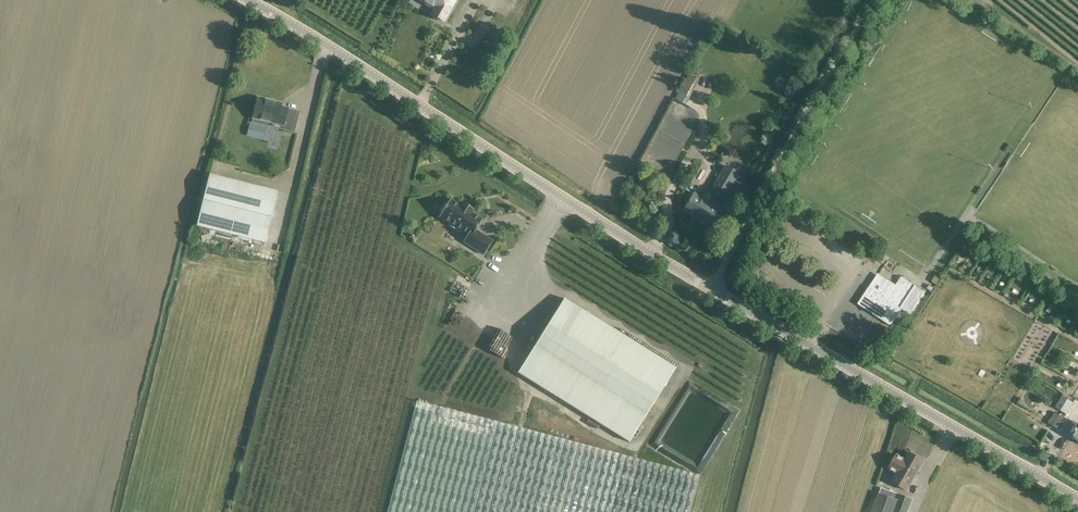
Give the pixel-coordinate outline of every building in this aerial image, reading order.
[(434,9),(431,15),(443,22),(455,0),(417,0),(434,9)] [(688,74),(674,100),(685,105),(699,80),(688,74)] [(280,109),(281,104),(258,98),(253,118),(283,126),(287,111),(280,109)] [(262,140),(265,127),(257,125),(254,137),(262,140)] [(718,208),(717,207),(721,201),(722,202),(739,174),(726,166),(709,193),(708,194),(705,195),(704,197),(703,198),(694,193),(683,210),(708,225),(718,208)] [(264,242),(277,191),(209,175),(196,226),(264,242)] [(441,213),(439,217),(450,224),(449,226),(458,232),(459,230),(467,235),(463,242),(484,255),(492,241),(476,230),(475,230),(482,220),(481,219),(472,213),(471,212),(473,210),(462,203),(461,206),(450,199),(447,203),(444,202),(439,211),(441,213)] [(878,274),(869,287),(858,304),(891,325),(902,308),(911,314),(925,291),(912,283),(901,277),(896,285),(888,280),(878,274)] [(564,298),(518,373),(629,442),(675,368),(564,298)] [(1072,404),(1061,398),(1055,407),(1066,414),(1072,404)] [(387,511),(690,511),(700,475),(416,401),(387,511)] [(1064,418),(1055,412),(1048,424),(1057,429),(1064,418)] [(925,461),(909,452),(905,459),(897,454),(889,468),(897,473),(892,482),(907,491),(925,461)] [(900,494),(881,487),(872,511),(908,511),(912,499),(900,494)]
